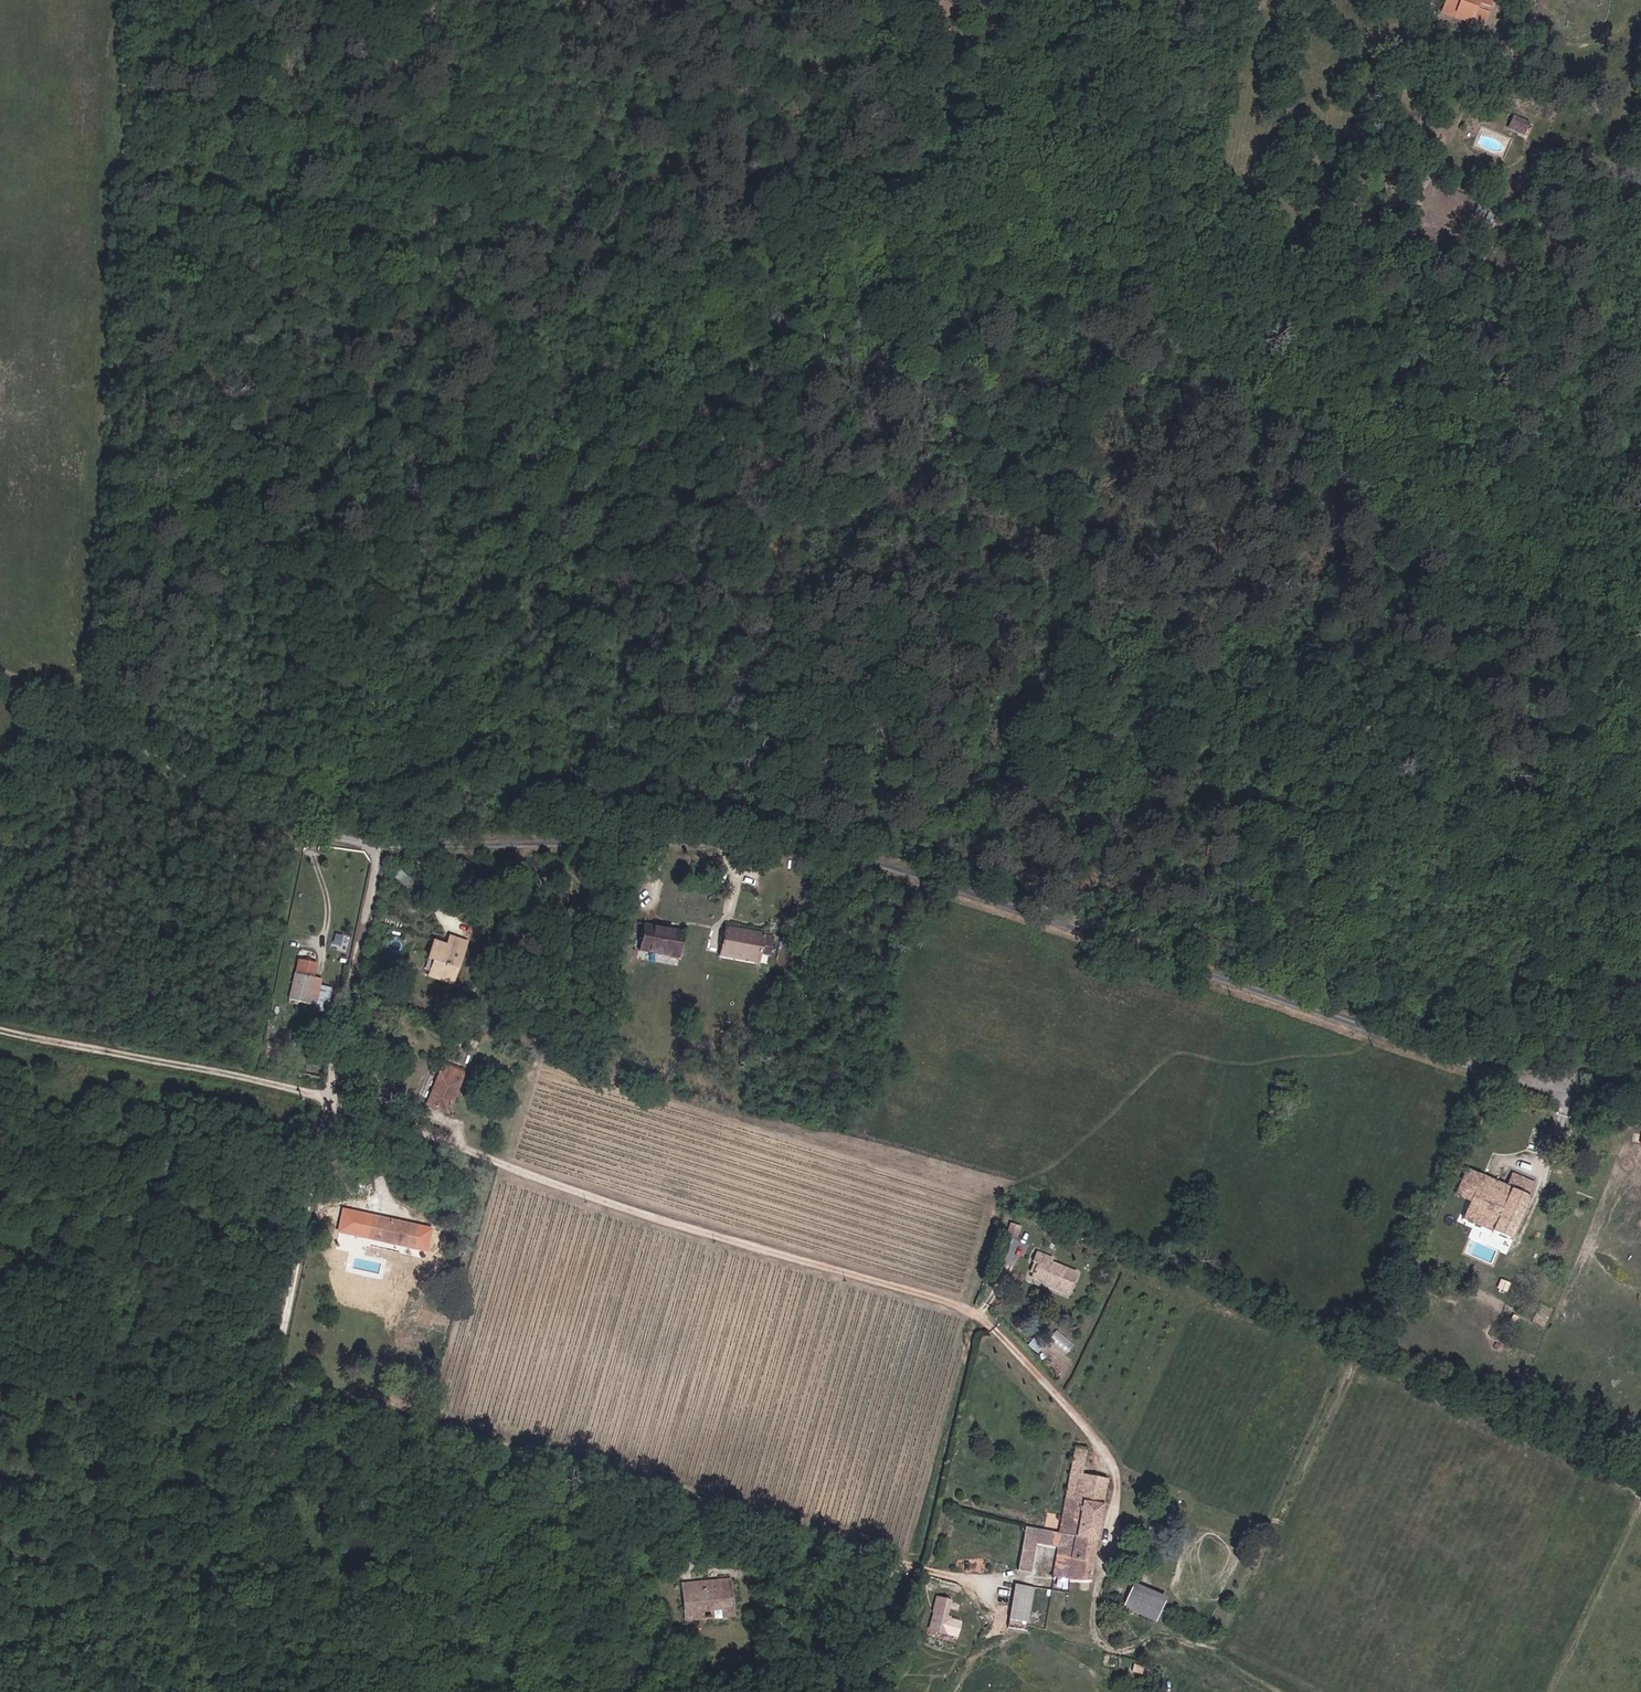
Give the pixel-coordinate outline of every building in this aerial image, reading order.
[(1437,10),(1480,24),(1482,13),(1479,12),(1480,8),(1484,9),(1486,0),(1440,0),(1437,10)] [(1497,137),(1514,143),(1519,131),(1501,124),(1497,137)] [(764,936),(765,932),(729,926),(724,955),(760,961),(761,951),(771,952),(773,938),(764,936)] [(640,953),(680,959),(684,933),(644,927),(640,953)] [(447,943),(431,939),(426,954),(434,957),(431,970),(452,976),(463,939),(449,935),(447,943)] [(294,957),(285,997),(311,1003),(312,995),(304,993),(309,960),(294,957)] [(494,1070),(499,1056),(484,1050),(478,1064),(494,1070)] [(423,1099),(443,1106),(459,1065),(439,1058),(423,1099)] [(1475,1198),(1485,1173),(1471,1167),(1460,1190),(1475,1198)] [(1485,1173),(1475,1198),(1467,1216),(1513,1236),(1535,1188),(1524,1184),(1527,1176),(1517,1172),(1512,1185),(1485,1173)] [(338,1232),(428,1252),(434,1228),(344,1208),(338,1232)] [(1012,1224),(1007,1239),(1015,1243),(1021,1227),(1012,1224)] [(1039,1253),(1035,1261),(1037,1262),(1032,1276),(1051,1284),(1050,1287),(1070,1294),(1079,1273),(1052,1263),(1054,1259),(1039,1253)] [(1086,1474),(1090,1450),(1076,1448),(1072,1471),(1086,1474)] [(1099,1537),(1110,1478),(1086,1474),(1072,1471),(1061,1530),(1099,1537)] [(1025,1523),(1021,1548),(1030,1549),(1032,1541),(1038,1542),(1042,1526),(1025,1523)] [(1061,1530),(1042,1526),(1038,1542),(1059,1545),(1061,1530)] [(1092,1561),(1094,1561),(1099,1537),(1061,1530),(1059,1545),(1064,1546),(1058,1578),(1092,1579),(1092,1561)] [(1064,1546),(1059,1545),(1052,1578),(1058,1578),(1064,1546)] [(1026,1571),(1030,1549),(1021,1548),(1017,1570),(1026,1571)] [(1005,1617),(1010,1618),(1015,1584),(1012,1584),(1005,1617)] [(1015,1584),(1010,1618),(1015,1620),(1022,1586),(1015,1584)] [(1168,1597),(1135,1584),(1124,1610),(1157,1624),(1168,1597)] [(690,1598),(671,1599),(674,1629),(723,1625),(720,1594),(699,1596),(699,1592),(690,1593),(690,1598)] [(929,1630),(948,1633),(954,1598),(936,1595),(929,1630)] [(1027,1623),(1015,1620),(1010,1618),(1005,1617),(1003,1626),(1025,1632),(1027,1623)] [(1128,1670),(1119,1668),(1117,1674),(1126,1677),(1128,1670)]
